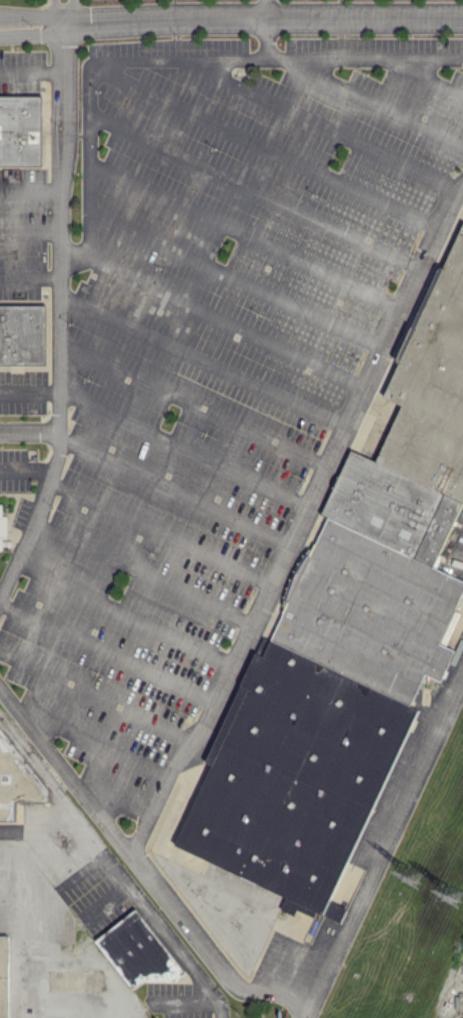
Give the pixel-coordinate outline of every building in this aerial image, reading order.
[(0,95),(0,165),(42,165),(42,95),(0,95)] [(287,892),(281,909),(295,915),(297,908),(329,920),(412,706),(411,706),(423,673),(441,680),(453,649),(441,644),(462,586),(462,579),(435,568),(460,502),(462,503),(462,185),(202,859),(287,892)] [(0,304),(0,364),(46,364),(46,304),(0,304)] [(346,909),(330,901),(324,914),(340,922),(346,909)] [(95,940),(138,996),(179,965),(136,908),(95,940)] [(9,1017),(8,934),(0,934),(0,1017),(9,1017)]
